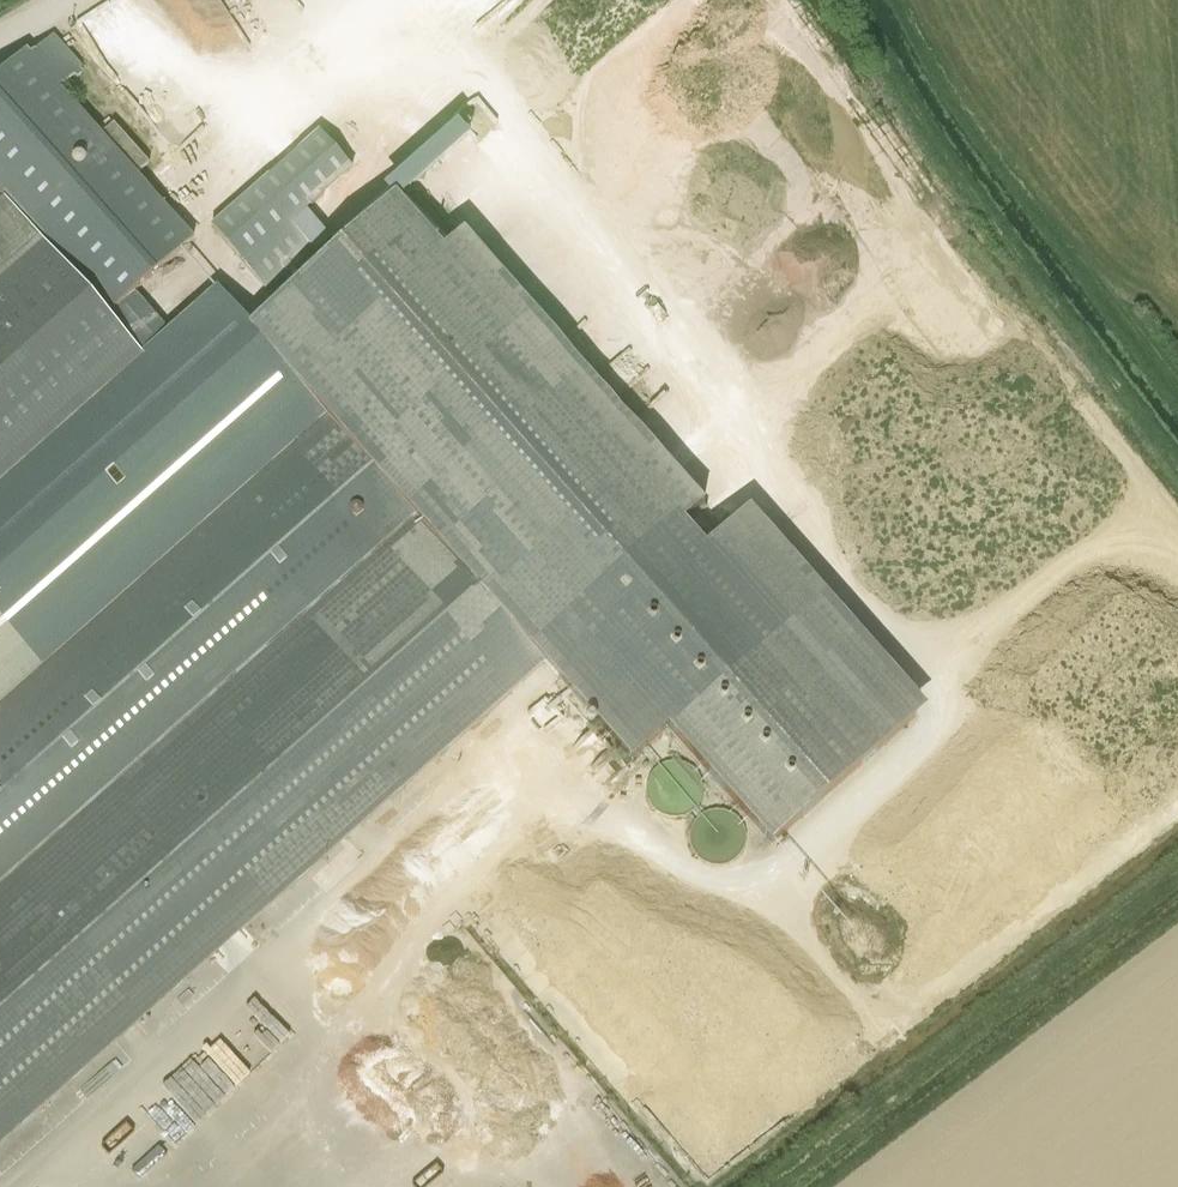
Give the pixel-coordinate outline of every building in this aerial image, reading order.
[(101,135),(61,90),(79,75),(75,71),(80,66),(53,35),(29,54),(26,50),(0,73),(0,197),(3,201),(0,203),(0,1145),(545,664),(631,761),(667,730),(770,847),(926,709),(749,508),(704,548),(682,524),(703,505),(463,233),(442,252),(393,198),(249,325),(217,288),(168,331),(136,295),(196,241),(137,175),(148,164),(113,125),(101,135)] [(209,228),(218,239),(241,264),(268,294),(315,251),(293,224),(355,170),(306,119),(297,128),(308,141),(295,152),(209,228)] [(662,813),(682,806),(678,796),(683,794),(674,770),(649,779),(662,813)] [(341,1019),(367,996),(285,906),(260,929),(341,1019)]
